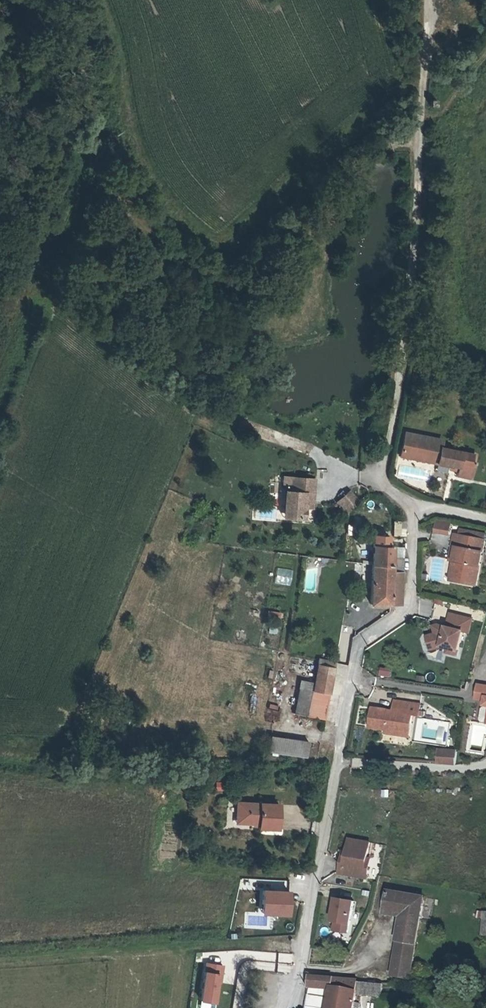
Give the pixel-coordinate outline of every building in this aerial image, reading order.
[(426,171),(440,173),(441,162),(426,160),(426,171)] [(408,422),(403,445),(407,446),(433,452),(438,453),(436,460),(449,463),(449,460),(457,462),(455,468),(455,472),(469,475),(473,458),(468,457),(470,450),(440,444),(441,439),(415,433),(417,423),(408,422)] [(407,446),(403,445),(402,453),(436,460),(438,453),(433,452),(407,446)] [(449,460),(449,463),(448,466),(455,468),(457,462),(449,460)] [(317,479),(284,476),(280,518),(306,521),(307,508),(315,509),(317,479)] [(335,499),(343,513),(360,504),(352,490),(335,499)] [(435,534),(451,536),(453,520),(437,518),(435,534)] [(406,536),(406,520),(393,520),(393,536),(406,536)] [(460,536),(455,562),(452,581),(478,586),(485,543),(485,541),(460,536)] [(397,544),(371,543),(369,603),(403,604),(404,572),(396,572),(397,544)] [(444,574),(450,576),(453,563),(447,562),(444,574)] [(276,567),(275,583),(290,584),(291,568),(276,567)] [(281,621),(283,613),(268,610),(266,617),(281,621)] [(475,618),(452,611),(450,623),(434,624),(436,633),(428,636),(434,652),(443,650),(462,655),(467,632),(472,633),(475,618)] [(300,680),(294,713),(324,718),(334,664),(318,661),(315,682),(300,680)] [(382,668),(381,676),(392,677),(393,670),(382,668)] [(480,682),(477,698),(485,700),(485,683),(480,682)] [(387,730),(396,732),(403,695),(398,694),(396,708),(393,707),(394,705),(376,701),(372,722),(388,726),(387,730)] [(425,699),(403,695),(396,732),(405,733),(409,719),(416,720),(418,711),(423,712),(425,699)] [(413,735),(416,720),(409,719),(405,733),(413,735)] [(319,760),(322,743),(273,736),(270,753),(319,760)] [(459,750),(437,747),(434,762),(456,764),(459,750)] [(281,805),(239,803),(238,817),(244,817),(244,824),(260,824),(260,829),(280,831),(281,805)] [(339,876),(363,881),(368,860),(371,845),(349,840),(344,865),(341,864),(339,876)] [(291,890),(264,889),(263,913),(290,914),(291,890)] [(424,899),(389,893),(386,913),(402,915),(392,974),(410,976),(424,899)] [(357,901),(338,898),(334,923),(336,924),(335,930),(352,933),(357,901)] [(222,965),(206,963),(200,1002),(216,1004),(222,965)] [(307,975),(305,989),(329,992),(327,1007),(354,1007),(358,989),(373,990),(374,982),(307,975)]
